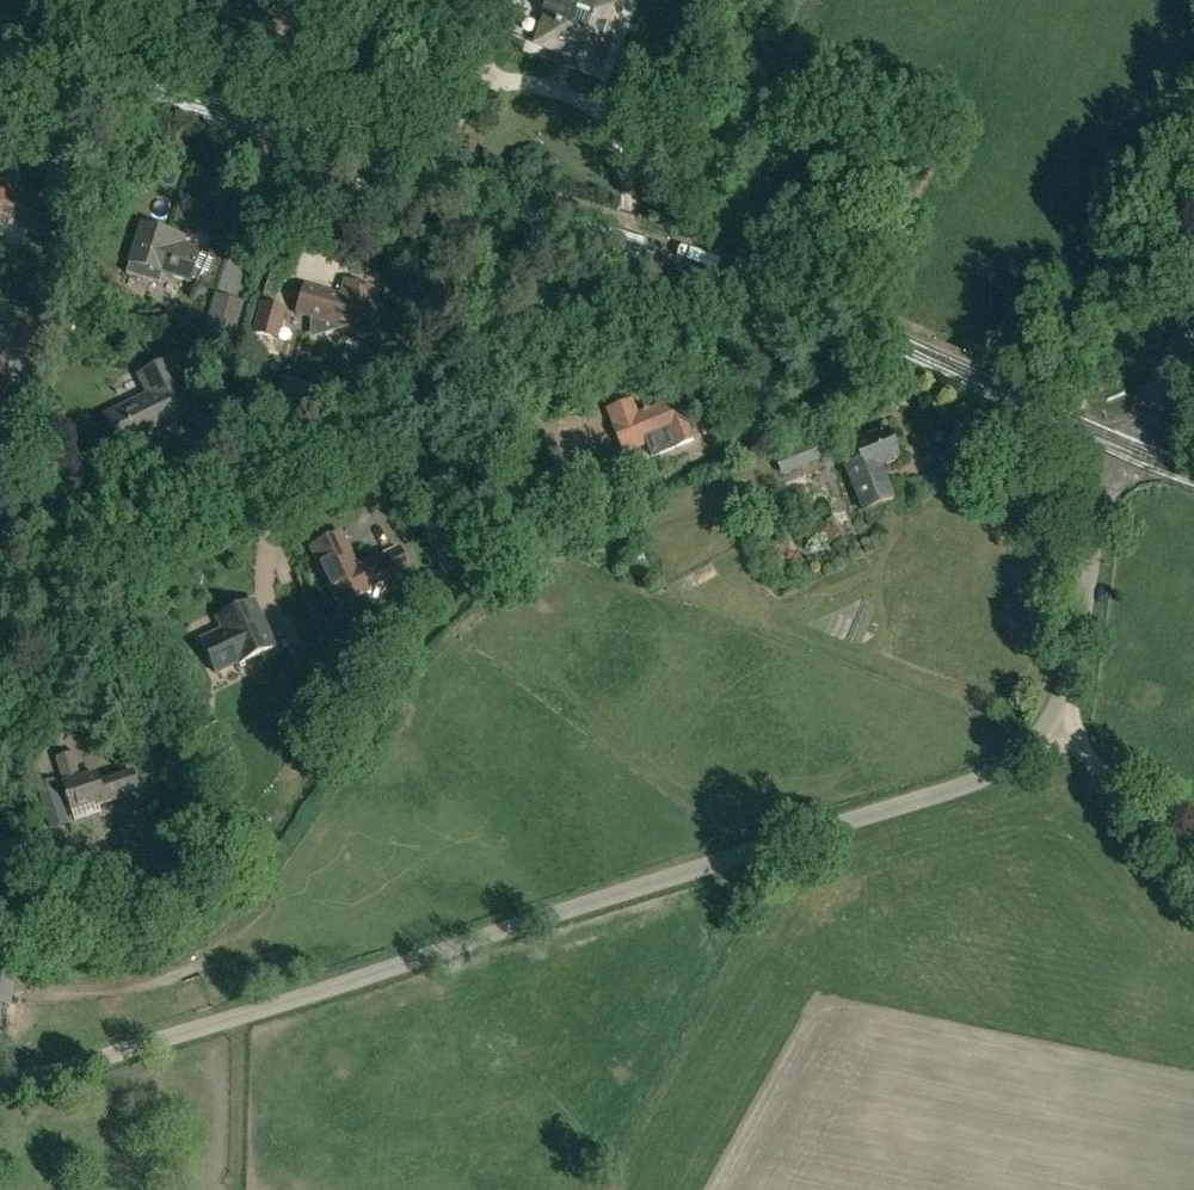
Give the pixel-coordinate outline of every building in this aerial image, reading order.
[(323,19),(327,5),(310,0),(307,0),(303,14),(323,19)] [(537,45),(598,67),(621,2),(614,0),(553,0),(537,45)] [(9,227),(46,239),(56,207),(13,193),(14,190),(0,186),(0,218),(11,221),(9,227)] [(162,273),(190,282),(199,253),(180,247),(184,237),(143,224),(127,274),(159,284),(162,273)] [(138,306),(144,287),(129,282),(122,301),(138,306)] [(348,282),(343,299),(303,287),(296,310),(310,314),(311,339),(346,328),(363,338),(368,330),(376,332),(382,308),(370,305),(374,290),(348,282)] [(214,294),(202,337),(231,346),(244,303),(214,294)] [(260,302),(251,334),(278,342),(287,310),(260,302)] [(197,413),(171,362),(140,377),(148,394),(105,416),(122,450),(165,429),(163,426),(178,419),(180,422),(197,413)] [(293,381),(288,401),(313,407),(318,386),(293,381)] [(677,446),(692,440),(685,423),(687,422),(676,395),(655,403),(656,406),(636,414),(631,400),(607,409),(613,424),(612,424),(623,453),(645,444),(643,439),(670,429),(677,446)] [(861,458),(843,465),(862,512),(893,499),(880,466),(897,459),(886,431),(854,443),(861,458)] [(569,477),(552,436),(531,444),(548,485),(569,477)] [(781,478),(824,461),(814,440),(772,457),(781,478)] [(311,549),(338,607),(368,593),(371,600),(379,603),(393,596),(396,588),(413,580),(399,549),(358,569),(341,534),(311,549)] [(241,665),(278,648),(255,601),(219,618),(225,631),(202,641),(217,674),(240,663),(241,665)] [(55,759),(64,783),(72,810),(98,802),(99,806),(138,794),(131,772),(98,782),(95,773),(82,777),(74,753),(55,759)] [(66,825),(59,804),(41,810),(48,831),(66,825)] [(11,1006),(16,975),(0,972),(0,1004),(11,1006)]
